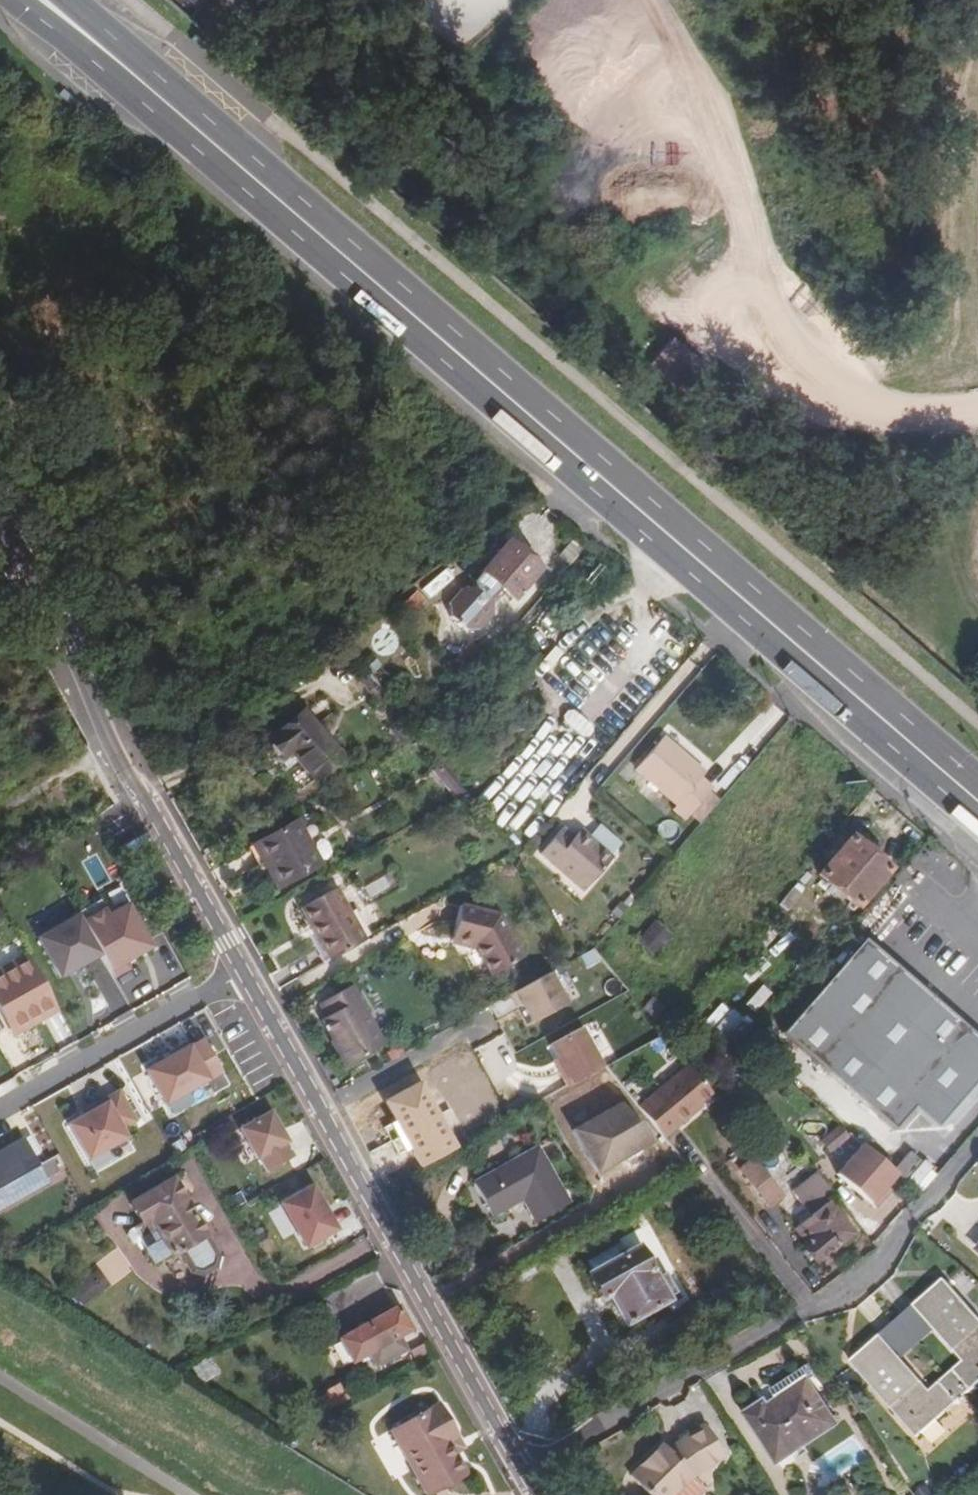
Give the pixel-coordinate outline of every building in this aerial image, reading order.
[(199,9),(208,0),(189,0),(199,9)] [(668,386),(696,366),(677,341),(650,361),(668,386)] [(485,570),(503,586),(514,597),(539,569),(510,543),(485,570)] [(503,586),(485,570),(475,581),(476,589),(463,590),(451,603),(452,615),(468,630),(482,630),(495,613),(492,597),(503,586)] [(547,592),(514,630),(530,643),(539,633),(539,628),(558,608),(558,601),(547,592)] [(530,661),(513,667),(521,696),(530,694),(531,696),(539,694),(539,690),(538,686),(535,686),(530,661)] [(304,712),(268,740),(283,758),(292,752),(316,780),(341,758),(304,712)] [(661,741),(636,770),(678,806),(674,811),(685,821),(712,792),(699,780),(703,777),(661,741)] [(459,801),(467,797),(441,765),(432,772),(456,802),(459,801)] [(467,797),(459,801),(469,815),(478,809),(467,797)] [(268,863),(281,886),(318,866),(294,822),(251,845),(263,867),(268,863)] [(580,845),(571,837),(562,829),(539,853),(581,892),(611,860),(587,838),(580,845)] [(578,830),(571,837),(580,845),(587,838),(578,830)] [(853,837),(850,840),(830,863),(820,876),(857,907),(889,869),(853,837)] [(268,863),(263,867),(275,890),(281,886),(268,863)] [(368,900),(394,887),(389,875),(362,888),(368,900)] [(334,891),(302,908),(316,934),(312,937),(326,962),(362,941),(334,891)] [(459,907),(450,941),(474,947),(492,976),(522,959),(496,917),(459,907)] [(316,934),(302,908),(298,910),(312,937),(316,934)] [(58,978),(100,956),(77,914),(35,937),(58,978)] [(654,956),(673,936),(656,920),(637,940),(654,956)] [(780,1034),(894,1130),(913,1106),(935,1126),(977,1078),(977,1037),(863,939),(780,1034)] [(58,1012),(25,953),(0,967),(0,1024),(9,1039),(58,1012)] [(509,993),(528,1023),(568,1001),(549,972),(509,993)] [(755,1011),(771,992),(761,984),(746,1003),(755,1011)] [(347,985),(316,1003),(324,1017),(319,1021),(334,1048),(332,1050),(342,1067),(380,1045),(347,985)] [(718,1001),(705,1024),(739,1042),(751,1019),(718,1001)] [(567,1087),(601,1068),(580,1029),(549,1046),(556,1059),(563,1071),(559,1073),(567,1087)] [(144,1070),(164,1106),(208,1083),(188,1047),(144,1070)] [(563,1071),(556,1059),(552,1061),(559,1073),(563,1071)] [(637,1106),(662,1137),(692,1112),(690,1109),(699,1103),(712,1093),(688,1065),(637,1106)] [(86,1159),(143,1127),(121,1088),(64,1121),(86,1159)] [(618,1103),(570,1131),(594,1174),(653,1145),(618,1103)] [(701,1105),(699,1103),(690,1109),(692,1112),(701,1105)] [(239,1123),(261,1172),(295,1157),(272,1107),(239,1123)] [(848,1137),(839,1125),(822,1137),(830,1149),(848,1137)] [(23,1177),(40,1170),(45,1179),(59,1171),(51,1158),(37,1165),(22,1140),(0,1152),(0,1188),(23,1177)] [(521,1193),(523,1197),(537,1221),(569,1203),(535,1147),(474,1183),(492,1216),(508,1206),(505,1201),(521,1193)] [(910,1152),(894,1170),(904,1179),(920,1160),(910,1152)] [(749,1153),(740,1160),(748,1171),(744,1174),(756,1189),(761,1186),(770,1197),(779,1190),(749,1153)] [(748,1171),(740,1160),(736,1164),(744,1174),(748,1171)] [(40,1170),(23,1177),(32,1193),(48,1185),(45,1179),(40,1170)] [(139,1227),(130,1231),(139,1245),(150,1266),(160,1260),(162,1263),(179,1254),(192,1274),(202,1276),(214,1270),(215,1261),(203,1237),(183,1200),(189,1197),(178,1178),(172,1182),(171,1181),(127,1206),(139,1227)] [(818,1178),(796,1195),(808,1210),(829,1193),(818,1178)] [(276,1201),(305,1248),(340,1227),(311,1180),(276,1201)] [(761,1186),(756,1189),(765,1201),(770,1197),(761,1186)] [(508,1206),(523,1197),(521,1193),(505,1201),(508,1206)] [(798,1239),(816,1262),(853,1232),(827,1200),(794,1226),(802,1236),(798,1239)] [(135,1247),(139,1245),(130,1231),(128,1233),(126,1239),(130,1246),(135,1247)] [(587,1261),(594,1272),(621,1258),(615,1247),(587,1261)] [(621,1258),(594,1272),(590,1275),(604,1298),(611,1295),(628,1324),(669,1303),(667,1299),(679,1294),(667,1274),(656,1279),(639,1248),(621,1258)] [(92,1277),(88,1279),(99,1294),(103,1291),(92,1277)] [(949,1375),(965,1394),(977,1383),(977,1310),(948,1277),(919,1303),(942,1328),(968,1359),(949,1375)] [(99,1294),(88,1279),(71,1292),(82,1306),(99,1294)] [(919,1303),(899,1321),(922,1346),(942,1328),(919,1303)] [(392,1309),(334,1339),(346,1362),(363,1353),(371,1368),(402,1351),(394,1337),(404,1331),(392,1309)] [(899,1321),(885,1332),(907,1358),(922,1346),(899,1321)] [(919,1433),(965,1394),(949,1375),(933,1388),(907,1358),(885,1332),(854,1358),(919,1433)] [(210,1356),(191,1364),(198,1381),(217,1373),(210,1356)] [(803,1392),(811,1404),(818,1400),(801,1374),(755,1402),(760,1410),(765,1416),(803,1392)] [(342,1382),(317,1394),(325,1410),(350,1397),(342,1382)] [(739,1423),(771,1469),(830,1432),(811,1404),(803,1392),(765,1416),(760,1410),(739,1423)] [(431,1401),(379,1422),(396,1465),(408,1492),(449,1474),(436,1440),(445,1436),(431,1401)] [(683,1436),(684,1440),(669,1450),(666,1447),(662,1443),(628,1474),(648,1494),(668,1494),(692,1474),(722,1457),(705,1424),(683,1436)] [(678,1439),(666,1447),(669,1450),(684,1440),(683,1436),(678,1439)]
